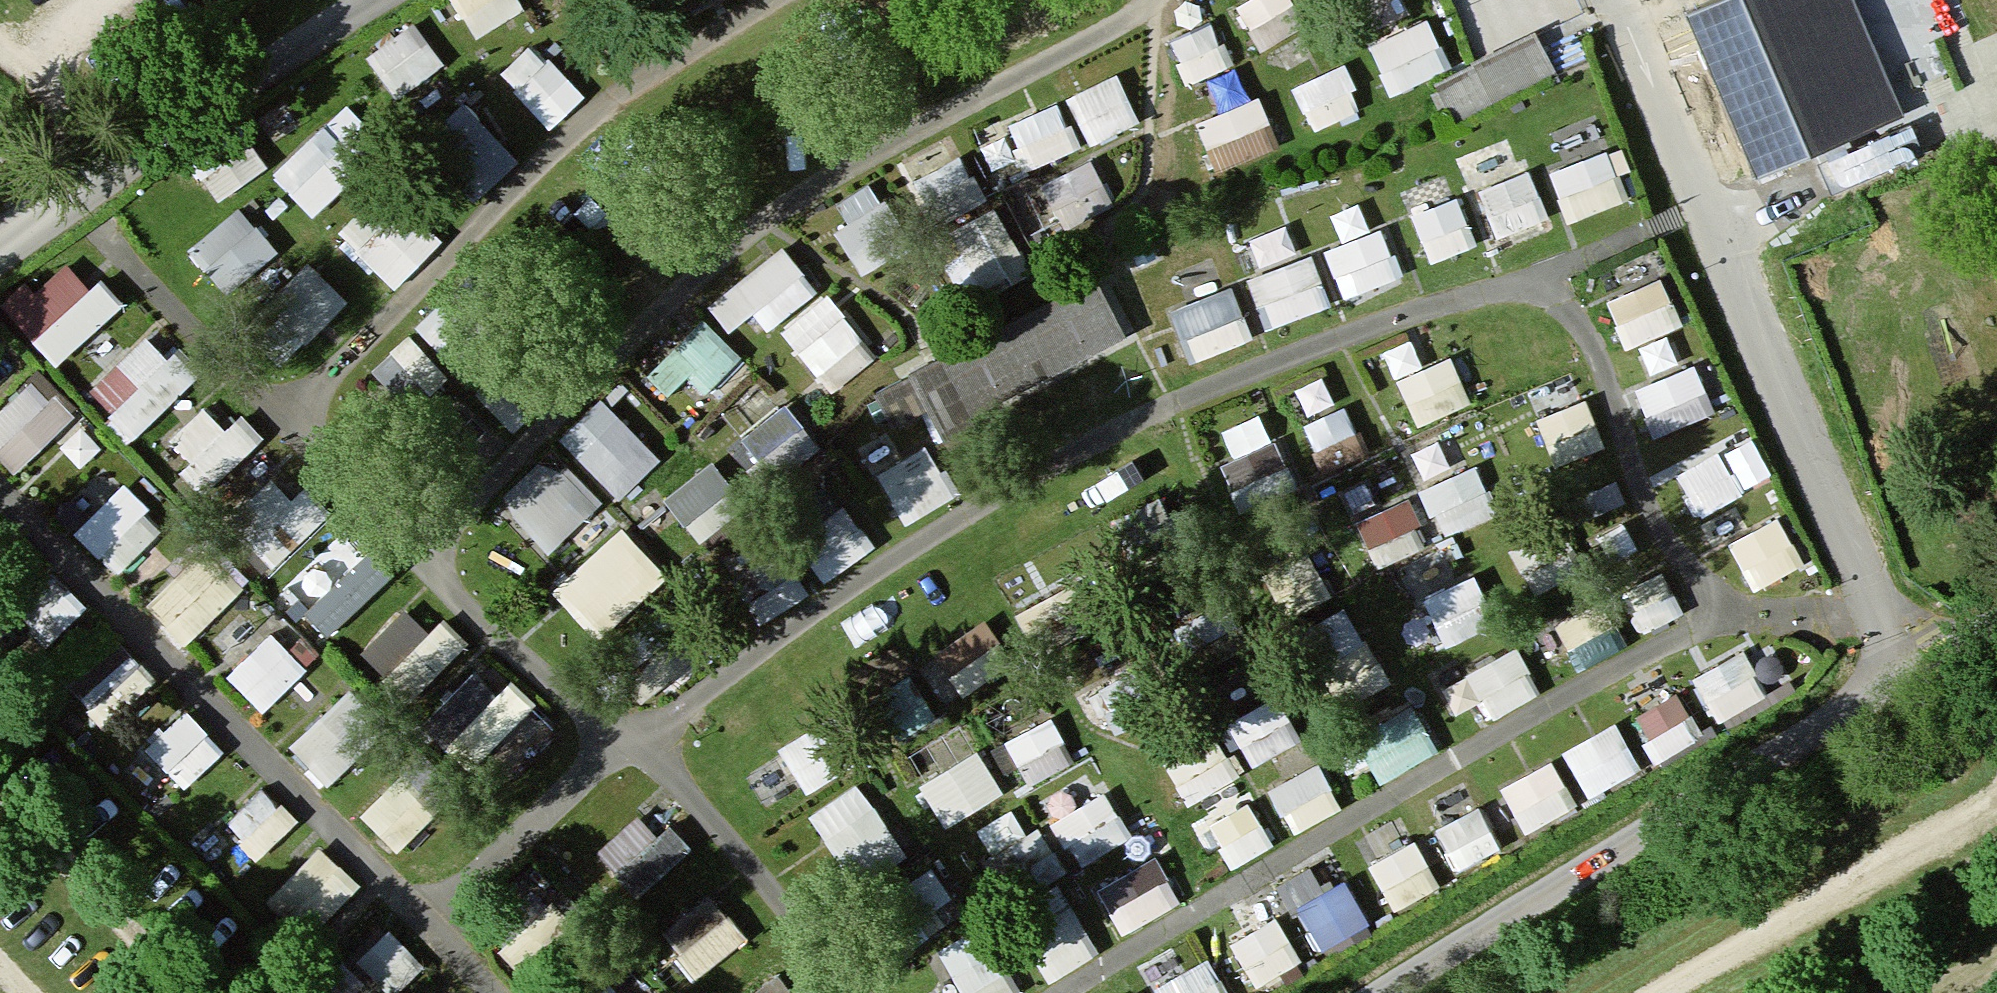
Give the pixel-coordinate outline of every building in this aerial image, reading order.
[(479,27),(526,0),(463,0),(479,27)] [(1570,0),(1466,0),(1482,38),(1570,0)] [(1937,140),(1901,55),(1924,46),(1905,0),(1699,0),(1783,204),(1937,140)] [(403,90),(449,55),(415,10),(369,46),(403,90)] [(1375,29),(1388,80),(1450,66),(1437,15),(1375,29)] [(1216,16),(1178,30),(1192,69),(1230,55),(1216,16)] [(1437,68),(1455,108),(1558,61),(1540,21),(1437,68)] [(1346,57),(1297,74),(1314,119),(1363,102),(1346,57)] [(1118,64),(1069,87),(1091,137),(1141,114),(1118,64)] [(471,90),(428,126),(482,191),(526,154),(471,90)] [(1065,90),(1005,115),(1025,162),(1085,136),(1065,90)] [(1268,91),(1203,108),(1216,157),(1281,140),(1268,91)] [(391,135),(351,94),(277,164),(316,205),(391,135)] [(962,146),(918,172),(944,214),(987,188),(962,146)] [(1071,218),(1118,198),(1098,151),(1051,171),(1071,218)] [(1538,164),(1485,177),(1497,225),(1550,211),(1538,164)] [(342,221),(397,278),(445,233),(390,176),(342,221)] [(1433,251),(1479,233),(1461,188),(1415,205),(1433,251)] [(234,285),(281,239),(239,196),(192,242),(234,285)] [(995,198),(948,221),(977,281),(1025,258),(995,198)] [(1328,238),(1343,285),(1399,268),(1385,220),(1328,238)] [(712,295),(746,336),(819,276),(785,236),(712,295)] [(5,307),(61,359),(122,294),(66,242),(5,307)] [(1317,249),(1254,262),(1265,315),(1328,302),(1317,249)] [(314,256),(259,324),(296,353),(351,286),(314,256)] [(1103,273),(882,367),(910,433),(1131,338),(1103,273)] [(1192,352),(1258,330),(1239,275),(1174,298),(1192,352)] [(832,283),(786,318),(837,383),(883,348),(832,283)] [(695,368),(712,386),(748,354),(707,310),(651,362),(674,387),(695,368)] [(140,431),(193,370),(144,327),(91,388),(140,431)] [(1406,368),(1416,408),(1465,396),(1455,356),(1406,368)] [(21,466),(77,406),(34,366),(0,401),(0,446),(21,466)] [(622,491),(665,452),(606,387),(563,426),(622,491)] [(259,438),(215,390),(175,428),(218,475),(259,438)] [(782,466),(819,433),(782,393),(746,425),(782,466)] [(1354,401),(1311,414),(1326,464),(1369,451),(1354,401)] [(1266,406),(1221,421),(1242,483),(1288,467),(1266,406)] [(1752,424),(1679,466),(1703,508),(1776,466),(1752,424)] [(907,512),(955,486),(929,438),(881,464),(907,512)] [(551,546),(604,497),(555,443),(501,492),(551,546)] [(1427,474),(1433,497),(1483,484),(1477,461),(1427,474)] [(273,469),(230,512),(277,559),(320,515),(273,469)] [(123,564),(163,523),(120,481),(79,522),(123,564)] [(1381,558),(1429,535),(1407,489),(1359,511),(1381,558)] [(819,564),(870,541),(851,499),(800,522),(819,564)] [(635,521),(555,568),(588,624),(668,576),(635,521)] [(780,530),(732,554),(760,611),(809,586),(780,530)] [(331,629),(397,566),(372,540),(306,602),(331,629)] [(222,541),(146,576),(170,628),(246,593),(222,541)] [(1412,575),(1427,636),(1481,622),(1466,562),(1412,575)] [(54,632),(84,593),(46,565),(17,605),(54,632)] [(1307,620),(1360,691),(1393,667),(1340,596),(1307,620)] [(412,599),(372,637),(419,686),(470,639),(443,610),(432,620),(412,599)] [(273,622),(228,665),(265,702),(309,659),(273,622)] [(946,637),(961,677),(996,665),(981,624),(946,637)] [(1697,664),(1718,709),(1771,684),(1750,639),(1697,664)] [(474,713),(458,729),(482,752),(531,701),(480,654),(448,689),(474,713)] [(883,680),(901,723),(933,711),(915,667),(883,680)] [(1230,712),(1256,754),(1294,731),(1268,688),(1230,712)] [(188,780),(227,742),(187,701),(148,739),(188,780)] [(332,776),(367,738),(327,701),(292,739),(332,776)] [(1663,753),(1708,733),(1697,709),(1652,729),(1663,753)] [(1566,741),(1591,788),(1644,760),(1619,712),(1566,741)] [(1163,747),(1191,793),(1240,764),(1212,718),(1163,747)] [(923,747),(933,766),(922,772),(946,817),(1005,786),(971,722),(923,747)] [(1561,752),(1506,772),(1523,820),(1578,801),(1561,752)] [(401,769),(363,802),(399,842),(436,809),(401,769)] [(854,878),(906,855),(870,773),(818,796),(854,878)] [(264,845),(297,809),(264,779),(231,815),(264,845)] [(1442,816),(1463,859),(1506,838),(1484,795),(1442,816)] [(644,800),(598,842),(639,887),(685,846),(644,800)] [(1400,900),(1444,874),(1417,829),(1373,854),(1400,900)] [(315,920),(363,877),(326,836),(278,880),(315,920)] [(1324,944),(1377,918),(1353,869),(1300,894),(1324,944)] [(712,882),(662,923),(699,970),(750,929),(712,882)] [(884,925),(898,947),(938,922),(925,900),(884,925)] [(1237,931),(1258,973),(1303,951),(1283,909),(1237,931)] [(361,951),(400,983),(426,951),(387,919),(361,951)] [(829,992),(791,951),(744,992),(829,992)] [(1219,953),(1159,971),(1166,992),(1231,992),(1219,953)] [(1138,983),(1119,992),(1143,992),(1138,983)]
